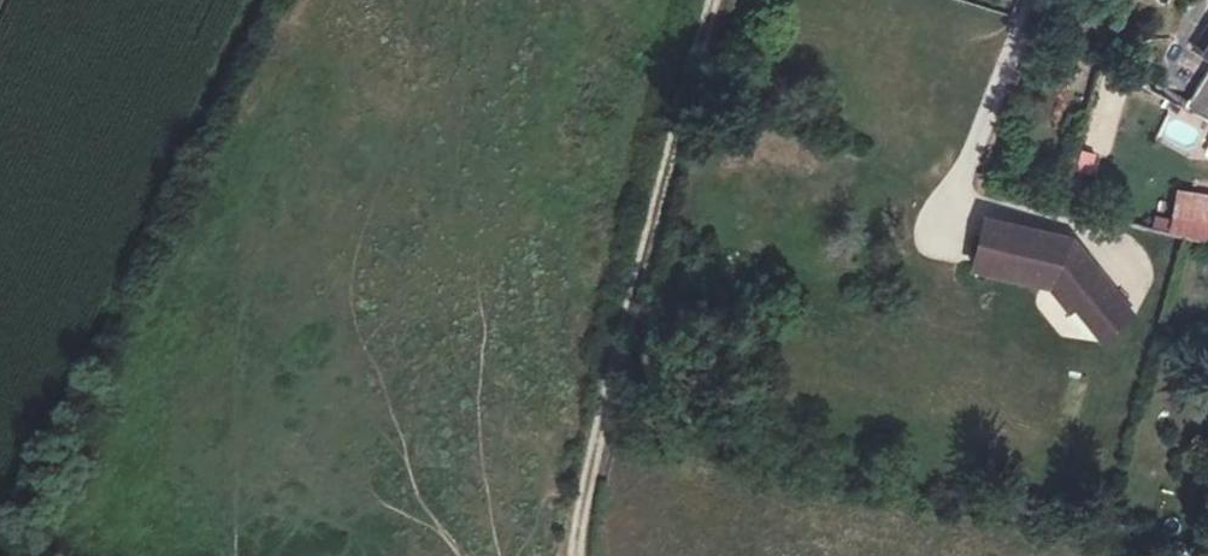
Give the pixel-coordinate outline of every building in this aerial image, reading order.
[(1192,95),(1185,91),(1178,105),(1207,120),(1207,70),(1192,95)] [(1073,173),(1091,175),(1093,154),(1075,152),(1073,173)] [(1065,235),(983,212),(969,259),(1043,278),(1063,304),(1068,302),(1096,333),(1125,308),(1065,235)]
